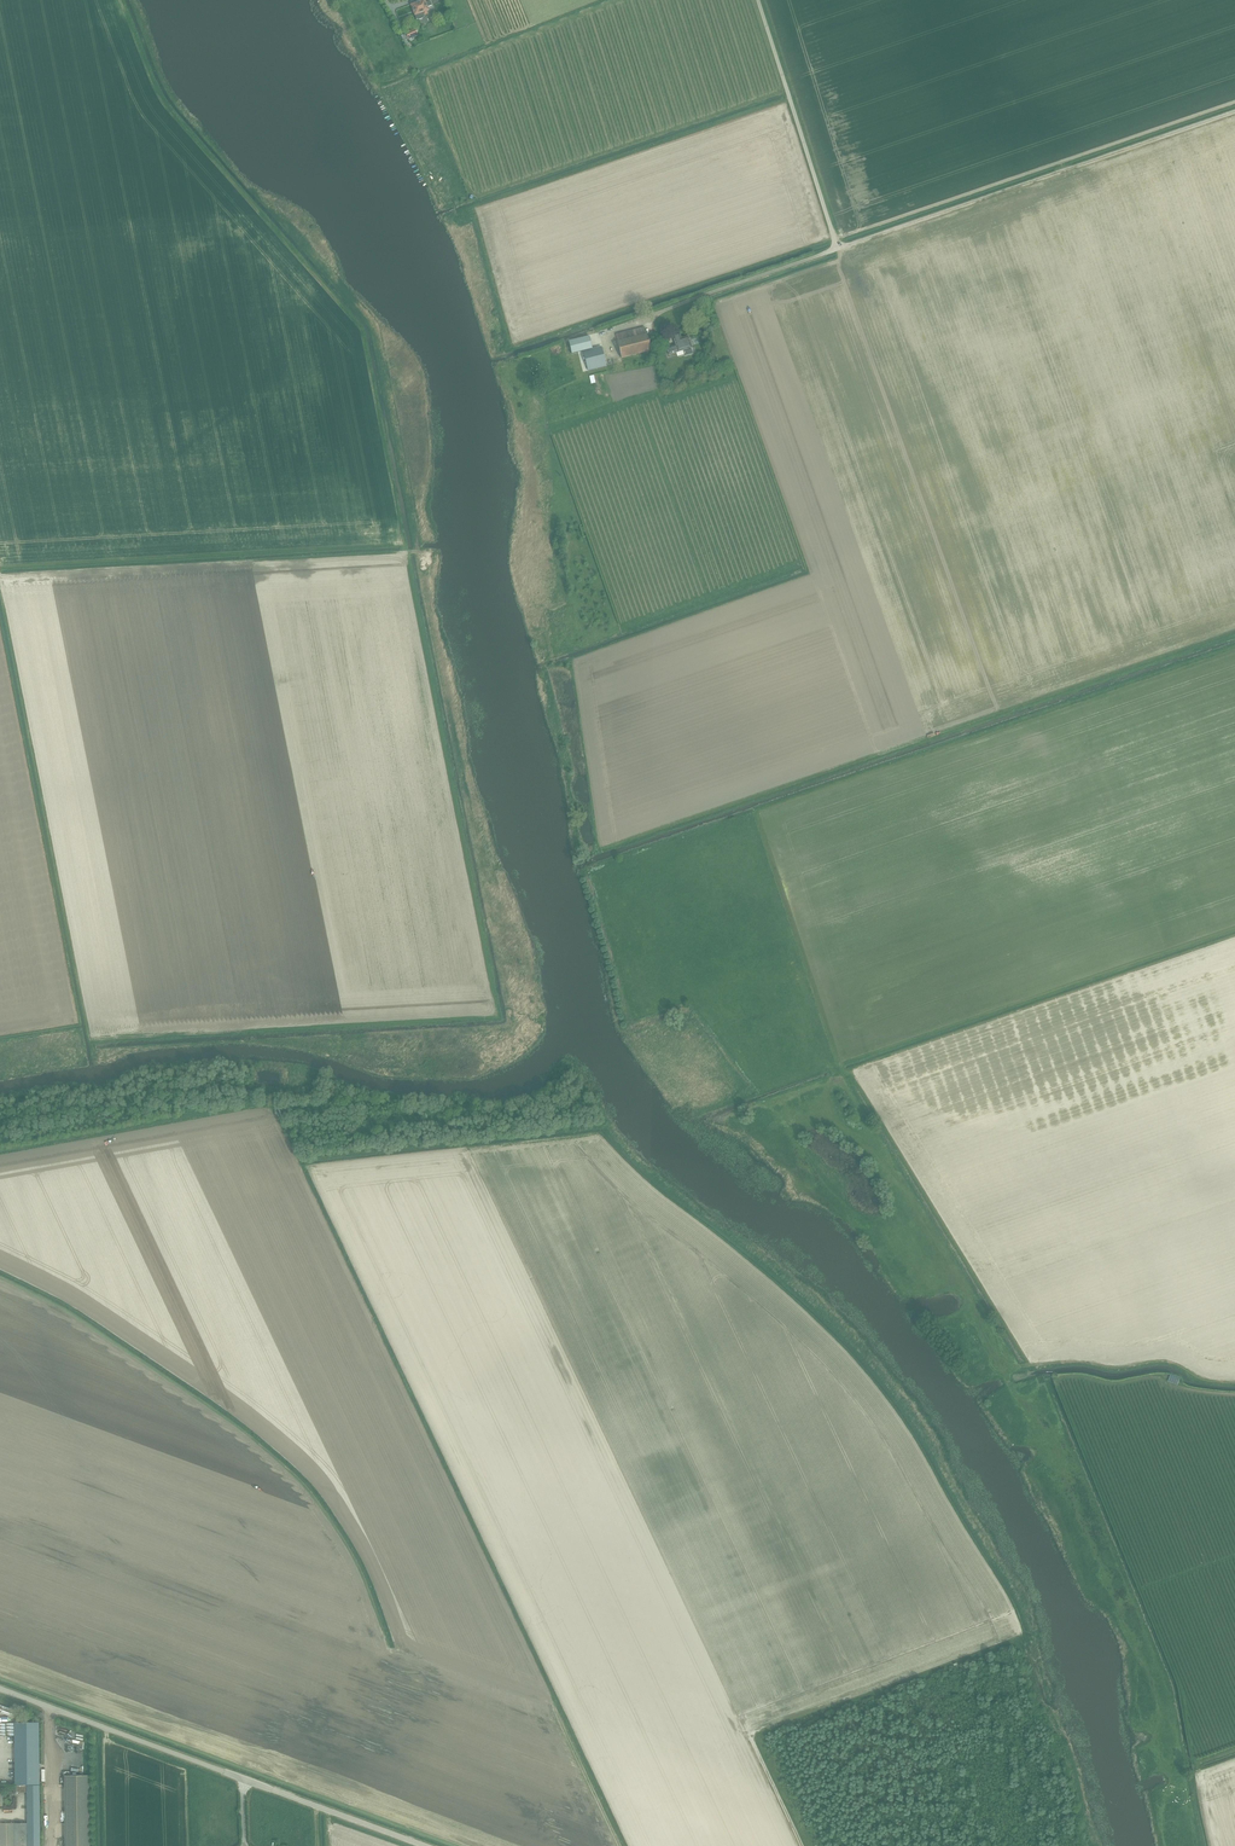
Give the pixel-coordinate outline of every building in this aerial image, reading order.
[(413,11),(415,15),(417,20),(420,20),(422,19),(425,17),(424,15),(428,14),(427,11),(428,10),(427,7),(432,6),(430,2),(426,3),(425,0),(424,0),(411,5),(413,11)] [(405,32),(408,40),(417,36),(414,28),(405,32)] [(616,335),(618,341),(617,341),(621,358),(651,350),(647,334),(646,334),(644,328),(616,335)] [(667,349),(669,354),(669,356),(678,353),(679,353),(688,350),(689,353),(695,352),(694,348),(692,348),(691,343),(689,337),(682,339),(680,335),(674,337),(676,346),(667,349)] [(583,351),(589,350),(587,341),(590,341),(589,337),(569,342),(572,354),(583,351)] [(588,371),(606,366),(601,347),(589,350),(583,351),(588,371)] [(15,1785),(21,1785),(39,1785),(39,1722),(15,1723),(15,1785)] [(64,1775),(65,1845),(90,1845),(89,1775),(64,1775)] [(39,1791),(39,1785),(16,1786),(16,1793),(27,1793),(28,1845),(40,1845),(39,1791)] [(0,1823),(0,1845),(27,1845),(27,1823),(0,1823)]
